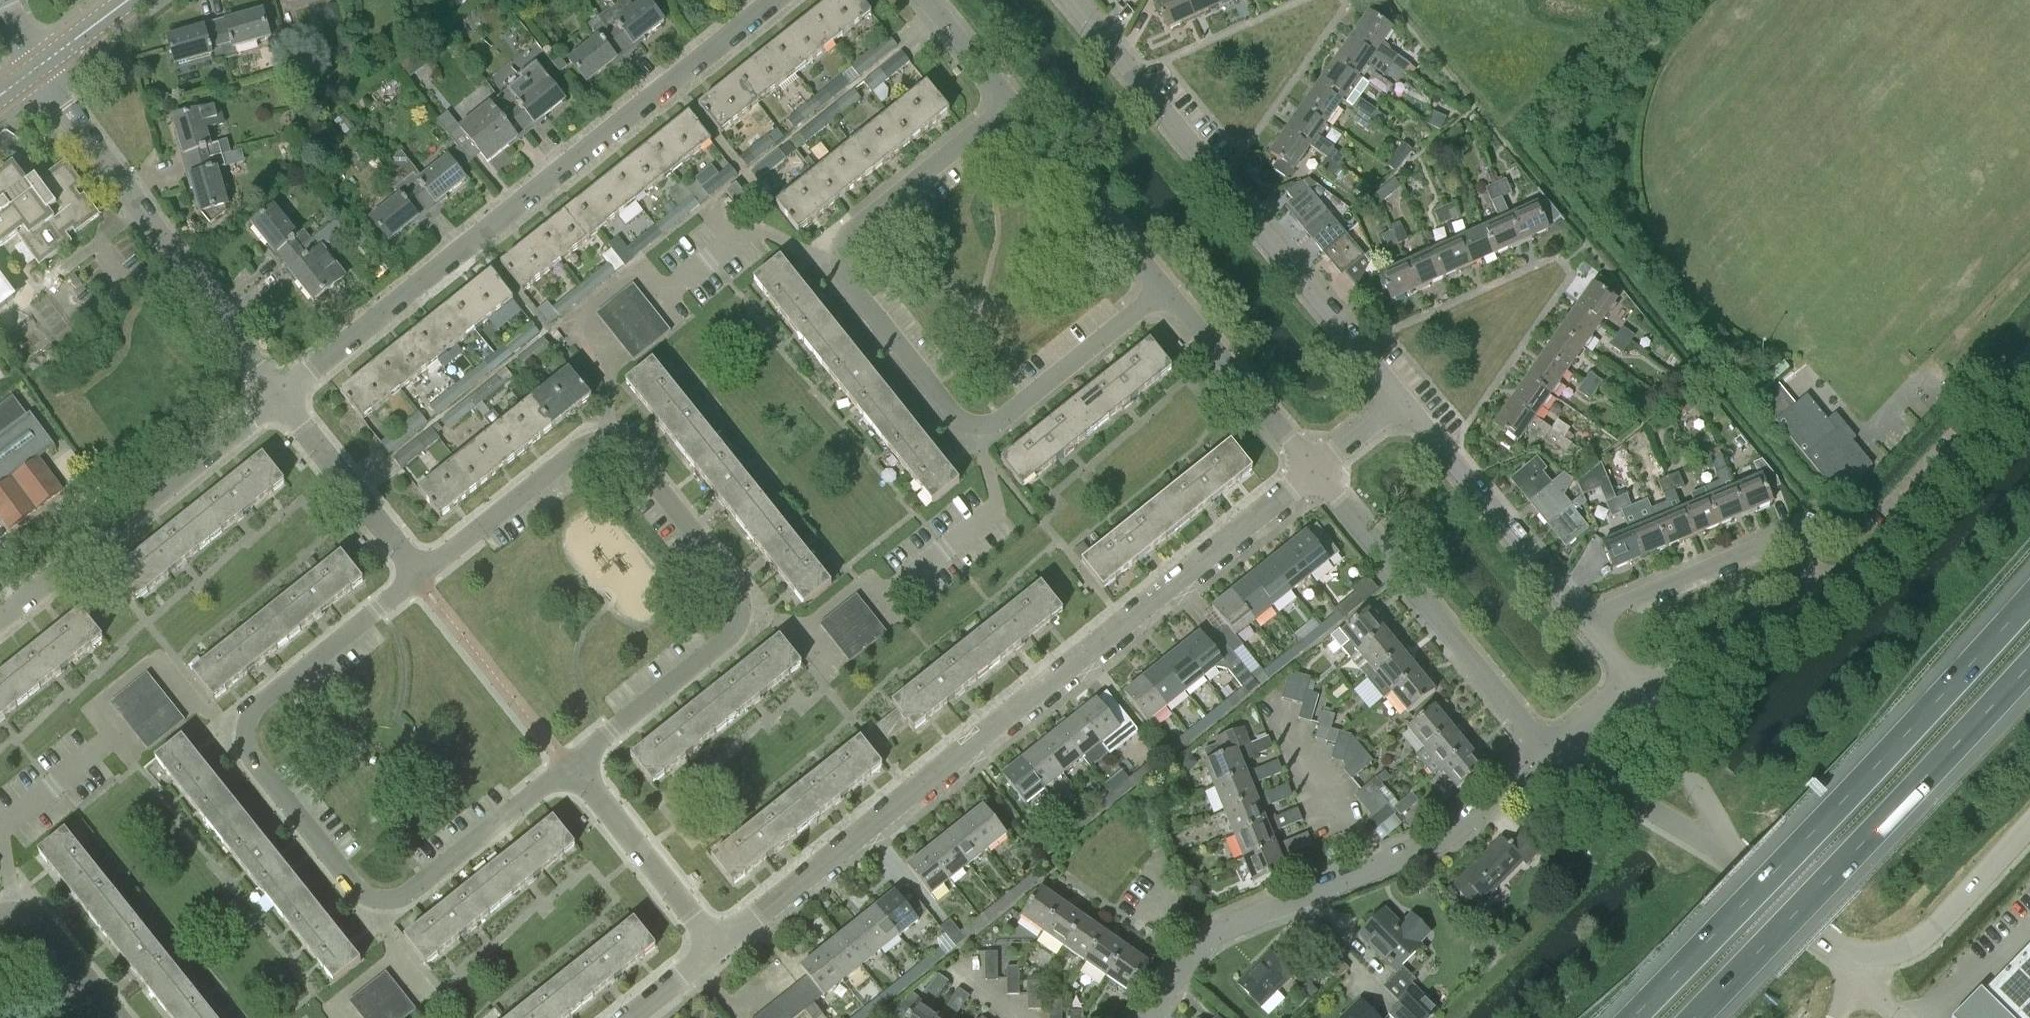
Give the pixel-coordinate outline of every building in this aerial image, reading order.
[(627,55),(637,47),(635,45),(664,22),(646,0),(645,0),(635,8),(628,0),(621,0),(598,19),(602,24),(627,55)] [(811,17),(834,45),(872,15),(860,0),(832,0),(811,17)] [(1167,30),(1194,18),(1186,0),(1154,0),(1167,30)] [(1194,18),(1220,7),(1217,0),(1186,0),(1194,18)] [(1122,11),(1130,20),(1137,7),(1133,2),(1122,11)] [(227,19),(215,22),(225,61),(238,57),(235,49),(271,39),(263,11),(227,21),(227,19)] [(1368,14),(1351,37),(1375,54),(1376,54),(1392,31),(1391,30),(1393,26),(1393,24),(1393,22),(1392,19),(1390,16),(1388,13),(1385,12),(1382,12),(1377,12),(1374,14),(1372,17),(1368,14)] [(834,45),(811,17),(774,47),(796,75),(834,45)] [(225,61),(215,22),(203,26),(203,28),(168,38),(176,66),(211,56),(213,64),(225,61)] [(602,24),(592,32),(597,38),(569,61),(587,84),(616,61),(617,63),(627,55),(602,24)] [(889,37),(850,67),(859,78),(897,47),(889,37)] [(1375,54),(1351,37),(1335,61),(1359,77),(1367,66),(1384,77),(1385,75),(1398,84),(1404,74),(1392,65),(1376,54),(1375,54)] [(796,75),(774,47),(736,77),(759,105),(796,75)] [(872,93),(909,63),(901,52),(863,83),(872,93)] [(1392,65),(1404,74),(1410,65),(1398,56),(1392,65)] [(535,64),(535,63),(519,76),(523,81),(510,92),(509,90),(499,98),(528,134),(538,126),(536,124),(565,101),(543,74),(550,69),(542,58),(535,64)] [(1335,61),(1319,84),(1342,101),(1353,107),(1352,108),(1358,113),(1371,122),(1370,123),(1378,128),(1385,118),(1358,99),(1369,85),(1359,77),(1335,61)] [(815,98),(822,107),(850,85),(842,76),(815,98)] [(759,105),(736,77),(698,107),(721,135),(759,105)] [(889,115),(911,142),(949,112),(927,84),(889,115)] [(1319,84),(1302,107),(1326,124),(1342,101),(1319,84)] [(853,90),(826,112),(833,122),(861,99),(853,90)] [(499,98),(474,117),(491,138),(506,126),(517,140),(518,142),(528,134),(499,98)] [(822,107),(815,98),(787,120),(795,129),(822,107)] [(184,167),(223,156),(231,154),(227,140),(211,145),(206,129),(223,124),(218,105),(173,119),(183,154),(181,155),(184,167)] [(1302,107),(1286,130),(1310,147),(1326,158),(1339,167),(1345,158),(1333,150),(1334,148),(1317,136),(1326,124),(1302,107)] [(833,122),(826,112),(798,134),(806,144),(833,122)] [(1371,122),(1358,113),(1352,121),(1365,130),(1370,123),(1371,122)] [(460,128),(449,115),(439,123),(451,138),(467,159),(478,150),(488,163),(517,140),(506,126),(491,138),(474,117),(460,128)] [(689,115),(651,146),(673,173),(711,143),(689,115)] [(911,142),(889,115),(852,145),(874,172),(911,142)] [(767,132),(776,143),(784,136),(775,126),(767,132)] [(1310,147),(1286,130),(1269,154),(1280,162),(1274,171),(1287,180),(1310,147)] [(747,168),(775,145),(767,136),(739,159),(747,168)] [(467,159),(451,138),(450,139),(452,143),(442,151),(447,157),(422,177),(402,152),(388,163),(398,175),(429,214),(438,206),(437,205),(466,182),(460,173),(471,163),(467,159)] [(819,143),(809,152),(820,164),(830,155),(819,143)] [(874,172),(852,145),(814,175),(836,202),(874,172)] [(673,173),(651,146),(614,176),(636,203),(673,173)] [(786,159),(779,150),(750,173),(758,182),(786,159)] [(223,156),(184,167),(188,178),(190,178),(200,213),(201,213),(210,225),(227,212),(225,206),(228,206),(218,170),(226,168),(223,156)] [(1396,172),(1402,164),(1392,157),(1386,165),(1396,172)] [(1326,158),(1319,168),(1332,177),(1339,167),(1326,158)] [(17,236),(40,267),(72,242),(67,235),(73,230),(75,234),(100,216),(84,194),(81,197),(76,192),(84,186),(65,161),(39,181),(36,177),(28,182),(14,163),(0,174),(0,248),(17,236)] [(702,188),(709,198),(738,176),(730,166),(702,188)] [(1347,175),(1338,169),(1334,176),(1342,182),(1347,175)] [(1486,177),(1491,186),(1495,185),(1496,184),(1499,183),(1494,174),(1490,175),(1486,177)] [(398,175),(385,185),(389,189),(376,200),(383,208),(370,219),(389,243),(419,220),(419,221),(429,214),(398,175)] [(702,188),(694,178),(692,175),(681,183),(687,191),(699,206),(709,198),(702,188)] [(836,202),(814,175),(776,205),(798,233),(836,202)] [(636,203),(614,176),(576,206),(598,233),(636,203)] [(1506,180),(1496,184),(1502,199),(1512,194),(1506,180)] [(1304,231),(1327,212),(1303,182),(1285,192),(1293,202),(1285,208),(1304,231)] [(726,192),(741,212),(751,203),(736,184),(726,192)] [(1499,221),(1484,228),(1496,255),(1521,243),(1509,217),(1510,216),(1502,199),(1496,184),(1485,189),(1499,221)] [(1382,203),(1391,195),(1385,187),(1376,195),(1382,203)] [(655,227),(662,236),(690,214),(699,206),(687,191),(677,198),(682,205),(655,227)] [(668,214),(675,208),(670,202),(663,208),(668,214)] [(1444,208),(1449,222),(1460,217),(1453,203),(1444,208)] [(1536,205),(1510,216),(1509,217),(1521,243),(1548,232),(1536,205)] [(598,233),(576,206),(539,235),(561,263),(598,233)] [(280,265),(312,240),(304,230),(297,236),(274,207),(252,225),(275,254),(273,256),(280,265)] [(1449,222),(1444,208),(1433,212),(1439,226),(1449,222)] [(1346,234),(1327,212),(1304,231),(1322,253),(1346,234)] [(1391,231),(1397,245),(1408,240),(1397,217),(1387,222),(1391,231)] [(336,221),(312,240),(280,265),(288,275),(290,273),(313,302),(344,278),(323,251),(345,234),(336,221)] [(662,236),(655,227),(627,249),(634,258),(662,236)] [(1496,255),(1484,228),(1458,240),(1470,267),(1496,255)] [(1397,245),(1391,231),(1381,236),(1387,250),(1397,245)] [(1364,257),(1346,234),(1322,253),(1341,276),(1345,273),(1364,257)] [(561,263),(539,235),(501,266),(523,293),(561,263)] [(1458,240),(1432,252),(1444,278),(1470,267),(1458,240)] [(602,257),(608,264),(615,274),(624,266),(611,249),(602,257)] [(1371,251),(1364,257),(1345,273),(1358,289),(1366,274),(1373,261),(1375,258),(1371,251)] [(1444,278),(1432,252),(1406,263),(1418,290),(1444,278)] [(813,355),(840,333),(781,259),(753,281),(813,355)] [(1418,290),(1406,263),(1379,275),(1380,277),(1367,283),(1369,287),(1368,287),(1371,293),(1371,292),(1368,299),(1375,303),(1375,302),(1376,303),(1378,302),(1379,305),(1388,301),(1387,298),(1389,297),(1391,302),(1418,290)] [(615,274),(608,264),(580,286),(588,296),(615,274)] [(491,273),(453,303),(476,332),(514,301),(491,273)] [(1600,325),(1616,302),(1607,295),(1612,287),(1599,278),(1594,286),(1592,285),(1576,308),(1600,325)] [(14,298),(0,280),(0,308),(14,298)] [(633,284),(614,299),(622,309),(641,294),(633,284)] [(588,296),(580,286),(552,308),(560,318),(588,296)] [(641,294),(622,309),(629,318),(648,303),(641,294)] [(622,309),(614,299),(596,314),(603,323),(622,309)] [(453,303),(416,333),(438,362),(476,332),(453,303)] [(655,312),(648,303),(629,318),(637,327),(655,312)] [(1576,308),(1559,331),(1584,348),(1600,325),(1576,308)] [(622,309),(603,323),(611,333),(629,318),(622,309)] [(655,312),(637,327),(644,336),(663,322),(655,312)] [(637,327),(629,318),(611,333),(618,342),(637,327)] [(671,331),(663,322),(644,336),(652,346),(671,331)] [(503,347),(511,356),(540,334),(532,325),(503,347)] [(637,327),(618,342),(625,351),(644,336),(637,327)] [(1622,328),(1615,337),(1628,346),(1635,336),(1622,328)] [(1584,348),(1559,331),(1543,354),(1568,371),(1584,348)] [(438,362),(416,333),(378,363),(401,391),(438,362)] [(840,333),(813,355),(873,429),(900,408),(840,333)] [(652,346),(644,336),(625,351),(633,361),(652,346)] [(1628,346),(1615,337),(1609,346),(1621,355),(1628,346)] [(523,370),(551,348),(543,339),(515,361),(523,370)] [(1075,402),(1097,429),(1172,369),(1150,342),(1075,402)] [(27,365),(33,373),(57,355),(52,347),(27,365)] [(1568,371),(1543,354),(1527,377),(1551,394),(1568,371)] [(685,457),(712,436),(653,361),(626,383),(685,457)] [(484,362),(457,385),(464,394),(492,372),(484,362)] [(401,391),(378,363),(340,393),(363,422),(401,391)] [(1690,374),(1680,368),(1674,378),(1683,384),(1690,374)] [(569,370),(531,401),(553,429),(591,398),(569,370)] [(1589,373),(1583,383),(1596,392),(1602,382),(1589,373)] [(496,377),(468,399),(476,408),(503,386),(496,377)] [(1527,377),(1511,401),(1535,418),(1551,394),(1527,377)] [(1596,392),(1583,383),(1577,392),(1590,401),(1596,392)] [(464,394),(457,385),(429,407),(437,416),(464,394)] [(1856,438),(1835,414),(1835,415),(1828,422),(1807,397),(1807,396),(1796,405),(1779,385),(1760,400),(1776,421),(1775,421),(1836,495),(1872,466),(1852,441),(1856,438)] [(9,530),(36,511),(63,491),(39,459),(55,447),(30,413),(27,416),(13,396),(0,406),(0,518),(9,530)] [(476,408),(468,399),(440,421),(448,430),(476,408)] [(1679,421),(1693,410),(1683,399),(1670,410),(1679,421)] [(531,401),(493,431),(516,459),(553,429),(531,401)] [(1535,418),(1511,401),(1494,425),(1504,433),(1499,440),(1513,450),(1527,430),(1543,441),(1545,439),(1565,453),(1572,444),(1563,438),(1551,429),(1535,418)] [(1097,429),(1075,402),(1001,461),(1022,488),(1097,429)] [(959,482),(900,408),(873,429),(932,504),(959,482)] [(381,443),(389,454),(427,424),(419,413),(381,443)] [(1551,429),(1563,438),(1570,429),(1557,420),(1551,429)] [(431,429),(393,459),(401,469),(440,439),(431,429)] [(516,459),(493,431),(456,461),(478,489),(516,459)] [(772,510),(712,436),(685,457),(745,531),(772,510)] [(1231,443),(1156,503),(1178,530),(1252,470),(1231,443)] [(1719,483),(1704,490),(1719,526),(1745,515),(1734,488),(1718,448),(1707,452),(1710,459),(1709,460),(1715,474),(1716,474),(1719,483)] [(263,456),(188,515),(210,543),(285,483),(263,456)] [(1528,503),(1552,483),(1543,472),(1547,469),(1538,457),(1535,458),(1509,480),(1528,503)] [(1759,477),(1734,488),(1745,515),(1772,504),(1767,493),(1781,487),(1777,478),(1762,460),(1753,464),(1759,477)] [(478,489),(456,461),(418,491),(440,519),(478,489)] [(1583,470),(1585,487),(1607,484),(1605,467),(1583,470)] [(1674,491),(1668,477),(1666,478),(1663,470),(1654,474),(1663,496),(1674,491)] [(1564,473),(1552,483),(1528,503),(1547,525),(1570,506),(1561,494),(1572,480),(1564,473)] [(1678,473),(1668,477),(1674,491),(1684,487),(1678,473)] [(1694,504),(1681,510),(1693,537),(1719,526),(1704,490),(1689,495),(1694,504)] [(1616,499),(1621,514),(1632,509),(1626,495),(1616,499)] [(1582,496),(1570,506),(1547,525),(1565,548),(1589,529),(1572,508),(1577,505),(1579,508),(1586,503),(1585,500),(1582,496)] [(1621,514),(1616,499),(1605,504),(1611,518),(1621,514)] [(1178,530),(1156,503),(1081,562),(1103,589),(1178,530)] [(772,510),(745,531),(804,606),(831,584),(772,510)] [(1693,537),(1681,510),(1655,521),(1667,548),(1693,537)] [(210,543),(188,515),(114,575),(136,602),(210,543)] [(1655,521),(1629,532),(1641,559),(1667,548),(1655,521)] [(1288,548),(1311,577),(1330,562),(1330,561),(1338,554),(1339,555),(1340,554),(1316,525),(1315,526),(1316,526),(1307,533),(1288,548)] [(1641,559),(1629,532),(1602,543),(1614,570),(1641,559)] [(1288,548),(1269,563),(1292,592),(1311,577),(1288,548)] [(342,554),(267,614),(289,641),(363,581),(342,554)] [(1292,592),(1269,563),(1250,578),(1273,607),(1292,592)] [(1250,578),(1231,593),(1254,622),(1273,607),(1250,578)] [(1041,584),(965,645),(987,672),(1063,611),(1041,584)] [(1254,622),(1231,593),(1212,608),(1227,627),(1217,635),(1232,654),(1243,646),(1236,637),(1254,622)] [(1355,593),(1336,608),(1345,618),(1363,603),(1355,593)] [(846,619),(864,605),(856,595),(838,610),(846,619)] [(864,605),(846,619),(853,629),(872,614),(864,605)] [(1345,618),(1336,608),(1335,609),(1337,612),(1319,626),(1326,634),(1343,620),(1343,619),(1345,618)] [(846,619),(838,610),(819,625),(827,634),(846,619)] [(1358,653),(1385,631),(1368,610),(1341,633),(1349,642),(1341,649),(1350,659),(1358,653)] [(7,671),(28,698),(103,638),(81,611),(7,671)] [(289,641),(267,614),(192,673),(214,700),(289,641)] [(872,614),(853,629),(861,638),(879,623),(872,614)] [(853,629),(846,619),(827,634),(835,644),(853,629)] [(1326,634),(1319,626),(1315,621),(1296,636),(1300,642),(1306,650),(1326,634)] [(879,623),(861,638),(868,647),(886,633),(879,623)] [(853,629),(835,644),(842,653),(861,638),(853,629)] [(1385,631),(1358,653),(1374,673),(1401,651),(1385,631)] [(1259,687),(1249,675),(1237,660),(1225,658),(1222,661),(1200,633),(1181,648),(1204,677),(1216,668),(1217,669),(1227,670),(1242,688),(1248,695),(1259,687)] [(780,638),(705,697),(727,725),(802,665),(780,638)] [(861,638),(842,653),(849,662),(868,647),(861,638)] [(1306,650),(1300,642),(1281,657),(1287,665),(1306,650)] [(987,672),(965,645),(892,703),(897,710),(904,718),(901,720),(906,727),(909,724),(914,731),(987,672)] [(1181,648),(1162,664),(1185,693),(1204,677),(1181,648)] [(1418,671),(1401,651),(1374,673),(1391,694),(1418,671)] [(1261,667),(1249,675),(1259,687),(1268,680),(1287,665),(1281,657),(1264,671),(1261,667)] [(1185,693),(1162,664),(1143,679),(1166,708),(1185,693)] [(7,671),(0,676),(0,720),(28,698),(7,671)] [(1418,671),(1391,694),(1408,714),(1435,692),(1418,671)] [(1294,702),(1301,675),(1290,672),(1282,699),(1294,702)] [(136,698),(155,683),(147,673),(129,688),(136,698)] [(1301,675),(1294,702),(1303,705),(1306,692),(1310,678),(1301,675)] [(1166,708),(1143,679),(1124,694),(1147,723),(1166,708)] [(155,683),(136,698),(144,707),(162,692),(155,683)] [(136,698),(129,688),(110,703),(118,712),(136,698)] [(1242,688),(1226,702),(1232,709),(1248,696),(1248,695),(1242,688)] [(170,702),(162,692),(144,707),(151,716),(170,702)] [(1318,696),(1306,692),(1303,705),(1298,719),(1310,722),(1318,696)] [(727,725),(705,697),(631,757),(652,784),(727,725)] [(136,698),(118,712),(125,722),(144,707),(136,698)] [(1118,706),(1108,714),(1097,700),(1078,715),(1101,745),(1130,721),(1118,706)] [(170,702),(151,716),(159,726),(177,711),(170,702)] [(1226,702),(1205,718),(1211,726),(1232,709),(1226,702)] [(144,707),(125,722),(133,731),(151,716),(144,707)] [(1424,749),(1451,727),(1434,707),(1407,729),(1424,749)] [(904,718),(897,710),(876,726),(887,741),(906,727),(901,720),(904,718)] [(185,721),(177,711),(159,726),(166,735),(185,721)] [(1323,712),(1315,739),(1327,743),(1331,730),(1335,715),(1323,712)] [(1078,715),(1059,731),(1082,760),(1101,745),(1078,715)] [(151,716),(133,731),(140,741),(159,726),(151,716)] [(1205,718),(1186,733),(1193,741),(1211,726),(1205,718)] [(159,726),(140,741),(148,750),(166,735),(159,726)] [(1451,727),(1424,749),(1441,770),(1468,747),(1451,727)] [(1215,739),(1217,745),(1204,750),(1209,761),(1204,763),(1214,788),(1247,775),(1246,774),(1241,762),(1273,749),(1268,737),(1250,745),(1243,728),(1215,739)] [(1336,745),(1339,732),(1331,730),(1327,743),(1336,745)] [(1059,731),(1040,746),(1063,775),(1082,760),(1059,731)] [(1336,745),(1332,759),(1344,763),(1352,736),(1339,732),(1336,745)] [(1193,741),(1186,733),(1167,748),(1174,756),(1193,741)] [(215,834),(242,812),(182,738),(155,759),(215,834)] [(861,739),(786,799),(808,826),(882,766),(861,739)] [(1063,775),(1040,746),(1021,761),(1045,790),(1063,775)] [(1468,747),(1441,770),(1458,790),(1485,768),(1468,747)] [(1365,752),(1343,770),(1351,780),(1373,762),(1365,752)] [(1197,764),(1189,754),(1175,766),(1183,776),(1197,764)] [(1045,790),(1021,761),(1002,776),(1025,805),(1045,790)] [(1278,761),(1246,774),(1247,775),(1214,788),(1224,812),(1257,799),(1256,798),(1251,786),(1283,773),(1278,761)] [(1148,764),(1129,779),(1135,787),(1154,772),(1148,764)] [(1384,788),(1376,778),(1355,796),(1362,806),(1384,788)] [(1129,779),(1110,794),(1116,802),(1135,787),(1129,779)] [(1257,799),(1224,812),(1234,836),(1266,823),(1266,822),(1261,810),(1293,797),(1288,785),(1256,798),(1257,799)] [(1384,788),(1362,806),(1372,818),(1388,805),(1392,810),(1398,805),(1384,788)] [(1110,794),(1091,809),(1098,817),(1116,802),(1110,794)] [(808,826),(786,799),(711,858),(733,885),(808,826)] [(1407,810),(1402,803),(1394,809),(1400,816),(1407,810)] [(1388,805),(1372,818),(1366,823),(1374,832),(1396,815),(1392,810),(1388,805)] [(964,821),(987,851),(1007,835),(983,806),(964,821)] [(1091,809),(1073,824),(1079,832),(1098,817),(1091,809)] [(1266,823),(1234,836),(1244,860),(1276,847),(1271,834),(1302,821),(1298,810),(1266,822),(1266,823)] [(242,812),(215,834),(274,908),(301,887),(242,812)] [(479,879),(500,906),(575,846),(553,819),(479,879)] [(987,851),(964,821),(945,837),(969,866),(987,851)] [(98,927),(125,906),(66,831),(39,853),(98,927)] [(1276,847),(1244,860),(1254,885),(1286,872),(1286,871),(1285,871),(1280,858),(1312,845),(1307,833),(1276,847)] [(1537,854),(1519,835),(1508,846),(1501,839),(1453,887),(1468,902),(1476,893),(1484,901),(1522,862),(1526,865),(1537,854)] [(969,866),(945,837),(926,852),(950,881),(969,866)] [(950,881),(926,852),(907,867),(930,896),(950,881)] [(1017,887),(1023,894),(1042,879),(1036,872),(1017,887)] [(500,906),(479,879),(404,938),(426,965),(500,906)] [(1043,933),(1065,900),(1062,904),(1051,895),(1053,892),(1044,885),(1041,889),(1021,918),(1043,933)] [(361,961),(301,887),(274,908),(334,983),(361,961)] [(1023,894),(1017,887),(998,902),(1004,909),(1023,894)] [(909,888),(899,896),(895,892),(876,907),(899,936),(919,921),(916,918),(926,910),(909,888)] [(1074,907),(1065,900),(1043,933),(1064,948),(1087,915),(1086,915),(1084,919),(1072,910),(1074,907)] [(1004,909),(998,902),(978,918),(985,925),(1004,909)] [(125,906),(98,927),(157,1002),(184,980),(125,906)] [(876,907),(857,922),(881,951),(899,936),(876,907)] [(1400,928),(1384,911),(1360,935),(1396,972),(1420,948),(1418,945),(1429,934),(1412,917),(1400,928)] [(1087,915),(1064,948),(1085,963),(1108,930),(1107,930),(1105,934),(1093,925),(1096,922),(1087,915)] [(985,925),(978,918),(960,932),(967,939),(985,925)] [(634,920),(560,980),(581,1007),(656,947),(634,920)] [(881,951),(857,922),(838,937),(862,966),(881,951)] [(1511,930),(1504,923),(1495,930),(1502,938),(1511,930)] [(1117,937),(1108,930),(1085,963),(1107,978),(1129,945),(1126,949),(1114,940),(1117,937)] [(838,937),(820,953),(843,982),(862,966),(838,937)] [(1129,945),(1107,978),(1129,992),(1148,964),(1147,963),(1147,964),(1136,955),(1138,952),(1129,945)] [(940,948),(920,964),(927,971),(946,956),(954,949),(951,946),(943,952),(940,948)] [(1983,994),(1980,991),(1953,1017),(2029,1017),(2029,946),(1983,994)] [(1349,969),(1329,949),(1317,961),(1337,981),(1349,969)] [(998,981),(998,980),(998,952),(985,952),(985,981),(998,981)] [(1293,976),(1270,952),(1269,953),(1270,954),(1239,985),(1238,983),(1238,984),(1261,1008),(1293,976)] [(808,977),(798,985),(814,1004),(823,997),(824,997),(843,982),(820,953),(801,968),(808,977)] [(920,964),(903,978),(909,986),(927,971),(920,964)] [(1020,995),(1019,967),(1006,967),(1007,995),(1020,995)] [(386,972),(367,987),(375,996),(393,982),(386,972)] [(929,1010),(948,982),(938,975),(920,1000),(918,1002),(907,1017),(940,1017),(929,1010)] [(909,986),(903,978),(883,993),(890,1001),(909,986)] [(184,980),(157,1002),(170,1017),(215,1017),(184,980)] [(560,980),(512,1017),(567,1017),(581,1007),(560,980)] [(393,982),(375,996),(382,1006),(401,991),(393,982)] [(1041,1010),(1040,982),(1027,982),(1028,1010),(1041,1010)] [(1301,988),(1311,998),(1318,992),(1309,982),(1301,988)] [(814,1004),(798,985),(789,992),(805,1011),(814,1004)] [(375,996),(367,987),(349,1002),(356,1011),(375,996)] [(1399,1003),(1414,1017),(1431,1017),(1437,1012),(1414,989),(1399,1003)] [(940,1017),(955,1017),(970,997),(960,990),(940,1017)] [(401,991),(382,1006),(390,1015),(408,1000),(401,991)] [(805,1011),(789,992),(779,999),(794,1017),(797,1017),(805,1011)] [(890,1001),(883,993),(865,1008),(871,1016),(890,1001)] [(904,1003),(895,1017),(896,1017),(907,1017),(918,1002),(920,1000),(915,995),(904,1003)] [(356,1011),(362,1017),(367,1017),(382,1006),(375,996),(356,1011)] [(1062,996),(1049,997),(1049,1017),(1062,1017),(1062,996)] [(779,999),(769,1007),(778,1017),(794,1017),(779,999)] [(390,1015),(392,1017),(406,1017),(416,1010),(408,1000),(390,1015)] [(1367,1007),(1366,1007),(1360,1001),(1342,1017),(1377,1017),(1367,1007)] [(1399,1003),(1388,1015),(1391,1017),(1414,1017),(1399,1003)] [(805,1012),(810,1017),(820,1017),(823,1016),(814,1005),(805,1012)] [(367,1017),(386,1017),(390,1015),(382,1006),(367,1017)] [(762,1017),(778,1017),(769,1007),(760,1015),(762,1017)] [(865,1008),(858,1014),(855,1010),(846,1017),(845,1015),(842,1017),(868,1017),(871,1016),(865,1008)]
